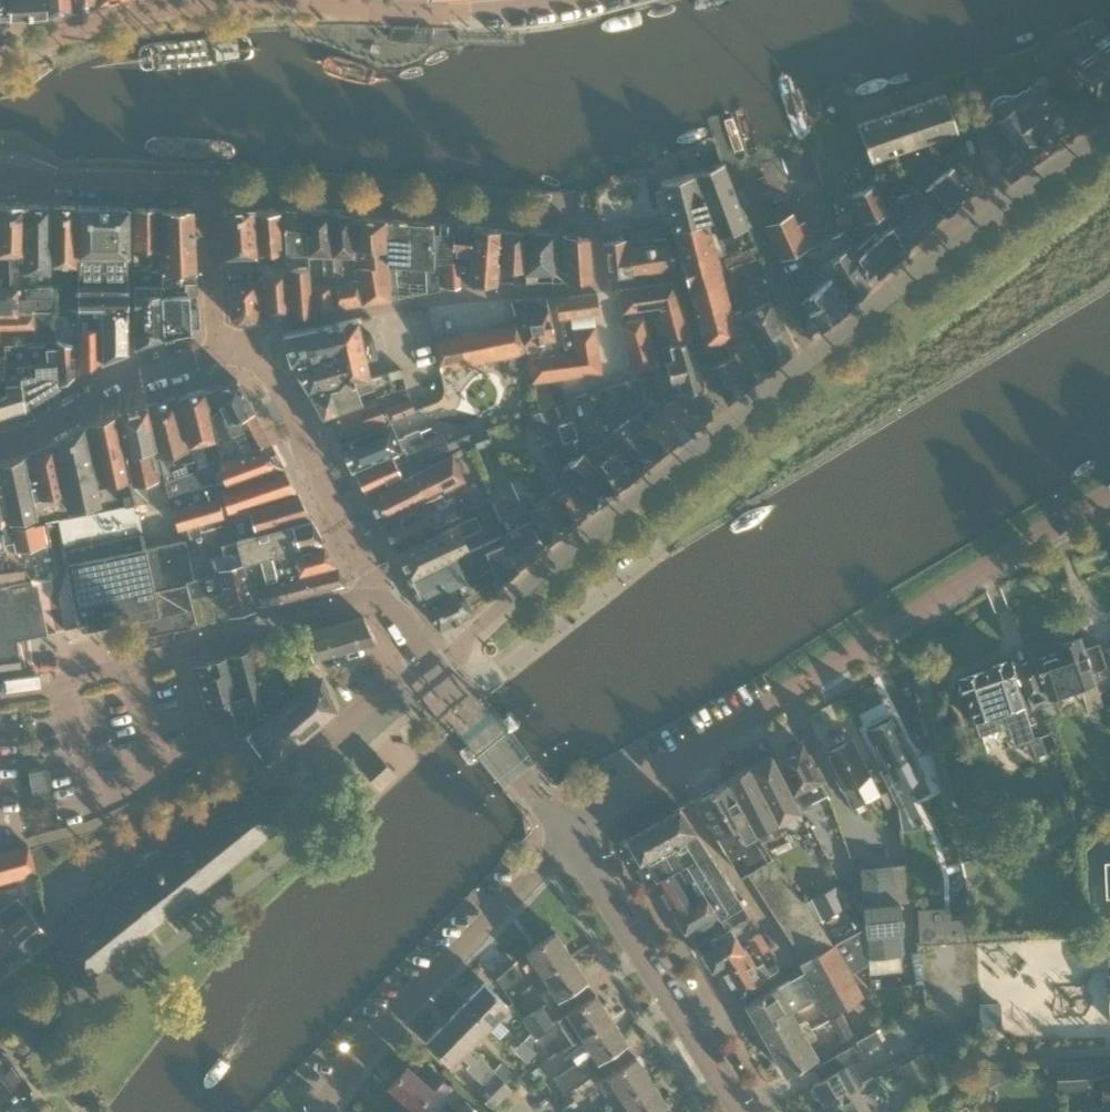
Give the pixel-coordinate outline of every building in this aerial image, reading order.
[(8,0),(0,0),(0,15),(9,15),(8,0)] [(9,15),(45,13),(45,12),(44,0),(8,0),(9,15)] [(45,12),(71,7),(70,0),(44,0),(45,12)] [(389,40),(432,43),(433,30),(390,27),(389,40)] [(1100,51),(1109,65),(1109,43),(1100,51)] [(1100,51),(1076,68),(1099,99),(1102,97),(1106,98),(1109,95),(1109,65),(1100,51)] [(1014,103),(1010,100),(1005,99),(1001,99),(997,102),(995,105),(994,109),(994,114),(997,118),(984,128),(995,143),(1008,133),(1024,155),(1026,153),(1031,153),(1038,147),(1040,143),(1042,142),(1039,138),(1046,133),(1047,135),(1049,134),(1048,132),(1055,127),(1048,117),(1049,116),(1046,111),(1049,109),(1050,111),(1056,106),(1052,100),(1050,101),(1038,85),(1014,103)] [(945,93),(900,109),(857,124),(871,160),(914,145),(957,130),(945,93)] [(711,219),(705,221),(712,244),(749,231),(722,161),(694,172),(711,219)] [(891,178),(907,171),(903,162),(890,168),(891,178)] [(925,188),(947,217),(957,209),(955,206),(973,192),(952,166),(925,188)] [(660,182),(673,229),(705,221),(711,219),(694,172),(681,175),(660,182)] [(875,183),(850,194),(864,223),(888,212),(882,199),(875,183)] [(896,198),(922,234),(941,215),(917,189),(896,198)] [(892,226),(907,248),(922,234),(896,198),(894,199),(892,194),(882,199),(888,212),(895,224),(892,226)] [(7,250),(7,270),(23,270),(25,204),(0,203),(0,250),(7,250)] [(49,229),(49,205),(25,204),(23,270),(49,271),(49,238),(49,229)] [(77,229),(76,229),(76,206),(52,205),(52,229),(49,229),(49,238),(52,238),(52,265),(76,265),(76,262),(76,238),(78,238),(77,229)] [(99,309),(99,314),(127,314),(127,307),(130,307),(133,307),(133,293),(130,293),(127,293),(127,208),(78,206),(77,229),(78,238),(77,262),(77,309),(99,309)] [(150,250),(151,269),(162,269),(160,208),(133,208),(133,229),(133,248),(150,250)] [(163,271),(162,271),(160,285),(173,285),(180,285),(180,272),(196,272),(193,209),(161,208),(163,240),(163,271)] [(244,255),(246,272),(257,271),(252,209),(223,209),(225,255),(244,255)] [(274,265),(286,267),(285,250),(283,250),(280,211),(253,209),(253,210),(254,211),(255,221),(254,220),(257,263),(262,264),(262,253),(273,252),(274,265)] [(835,216),(840,227),(853,221),(848,210),(835,216)] [(282,211),(285,250),(286,267),(298,266),(297,253),(307,252),(304,212),(282,211)] [(312,311),(335,308),(333,284),(330,215),(304,212),(307,252),(307,254),(321,254),(322,273),(323,273),(324,283),(309,284),(312,311)] [(781,259),(815,244),(804,220),(797,224),(791,212),(765,224),(781,259)] [(351,216),(330,215),(333,284),(346,281),(342,274),(341,255),(353,256),(351,216)] [(364,248),(386,248),(386,219),(351,216),(353,256),(353,263),(354,267),(365,266),(365,254),(364,248)] [(390,219),(386,219),(386,248),(386,265),(390,299),(396,298),(395,265),(411,266),(411,221),(405,220),(390,218),(390,219)] [(426,222),(411,221),(411,266),(424,266),(426,292),(440,289),(437,284),(436,267),(433,267),(432,222),(426,221),(426,222)] [(680,259),(688,286),(687,287),(704,345),(724,339),(740,335),(731,312),(712,244),(705,221),(673,229),(672,230),(680,257),(679,258),(680,259)] [(432,222),(433,267),(436,267),(444,267),(448,288),(459,286),(458,260),(451,260),(451,255),(453,224),(432,222)] [(469,285),(470,256),(472,226),(472,225),(453,224),(451,255),(451,260),(458,260),(459,286),(469,285)] [(885,268),(907,248),(892,226),(891,224),(875,239),(871,234),(855,249),(871,282),(875,278),(879,277),(884,272),(885,268)] [(472,226),(470,256),(469,285),(496,282),(497,270),(501,229),(472,226)] [(525,232),(501,229),(497,270),(514,270),(514,282),(526,282),(525,232)] [(870,287),(842,230),(832,236),(841,251),(824,264),(825,265),(831,275),(853,303),(870,287)] [(551,234),(525,232),(526,282),(537,282),(536,273),(551,273),(551,281),(566,281),(563,235),(551,235),(551,234)] [(587,237),(563,235),(566,281),(591,280),(587,237)] [(630,248),(632,267),(636,267),(637,273),(675,268),(667,237),(654,241),(656,245),(630,248)] [(636,267),(632,267),(630,248),(625,249),(624,239),(603,242),(607,278),(637,273),(636,267)] [(354,267),(356,280),(360,304),(390,299),(386,265),(386,248),(364,248),(365,254),(365,266),(354,267)] [(274,265),(262,264),(257,263),(262,318),(290,314),(286,267),(274,265)] [(853,303),(831,275),(825,265),(818,270),(828,280),(801,303),(821,327),(853,303)] [(298,266),(286,267),(290,314),(310,311),(307,266),(298,266)] [(160,285),(162,271),(162,269),(151,269),(133,270),(133,293),(133,307),(134,307),(134,343),(134,345),(134,347),(136,346),(143,344),(163,338),(163,337),(160,285)] [(23,286),(23,270),(7,270),(0,270),(0,286),(23,286)] [(257,271),(246,272),(227,273),(229,317),(232,317),(236,319),(236,322),(261,319),(257,271)] [(335,308),(360,304),(356,280),(346,281),(333,284),(335,308)] [(659,318),(659,313),(665,312),(665,307),(681,305),(675,282),(638,287),(643,309),(650,309),(653,319),(659,318)] [(173,290),(173,285),(160,285),(163,337),(164,338),(172,336),(172,335),(190,331),(190,326),(199,326),(198,307),(192,307),(191,294),(197,294),(196,284),(185,284),(185,290),(173,290)] [(17,313),(17,295),(21,295),(21,297),(35,296),(35,311),(52,310),(53,310),(53,296),(53,285),(23,286),(0,286),(0,313),(17,313)] [(624,312),(643,309),(638,287),(619,289),(624,312)] [(739,309),(731,312),(740,335),(749,330),(769,369),(795,349),(786,332),(772,306),(779,303),(772,287),(764,289),(769,300),(742,314),(739,309)] [(597,292),(556,298),(562,346),(573,344),(573,342),(571,329),(594,326),(593,314),(599,313),(597,292)] [(511,300),(522,345),(554,340),(546,297),(511,300)] [(659,313),(659,318),(653,319),(661,346),(660,346),(660,347),(690,339),(681,305),(665,307),(665,312),(659,313)] [(99,314),(99,309),(77,309),(77,315),(91,315),(90,329),(77,328),(78,358),(78,371),(78,372),(100,361),(99,314)] [(47,363),(56,363),(58,385),(74,375),(73,374),(78,372),(78,371),(78,358),(73,358),(73,344),(53,340),(52,310),(35,311),(32,311),(32,313),(32,325),(32,327),(33,342),(45,341),(47,363)] [(32,325),(32,313),(17,313),(0,313),(0,326),(32,325)] [(127,351),(127,314),(99,314),(100,361),(101,361),(103,360),(114,356),(118,354),(127,351)] [(622,334),(647,328),(643,316),(619,322),(622,334)] [(313,327),(283,333),(290,360),(362,344),(366,359),(377,357),(374,346),(372,333),(360,336),(356,318),(313,327)] [(504,360),(525,356),(522,345),(515,324),(494,329),(504,360)] [(596,339),(594,326),(571,329),(573,342),(596,339)] [(622,334),(626,347),(650,340),(647,328),(622,334)] [(494,329),(475,332),(485,363),(504,360),(494,329)] [(749,385),(769,369),(749,330),(740,335),(724,339),(732,355),(749,385)] [(475,332),(456,336),(466,367),(485,363),(475,332)] [(466,367),(456,336),(435,341),(442,372),(466,367)] [(574,353),(597,350),(596,339),(573,342),(573,344),(574,353)] [(697,364),(690,339),(660,347),(664,359),(665,360),(668,372),(697,364)] [(651,342),(650,340),(626,347),(629,359),(654,353),(651,342)] [(23,407),(24,406),(19,381),(19,374),(19,365),(34,364),(47,363),(45,341),(33,342),(4,343),(4,355),(4,363),(5,375),(0,376),(0,413),(7,411),(23,406),(23,407)] [(362,344),(290,360),(293,365),(311,392),(369,376),(366,359),(362,344)] [(562,346),(562,351),(556,352),(560,380),(577,378),(576,364),(574,353),(573,344),(562,346)] [(576,364),(598,362),(597,350),(574,353),(576,364)] [(541,354),(545,382),(560,380),(556,352),(551,352),(541,354)] [(633,372),(657,365),(654,353),(629,359),(633,372)] [(545,382),(541,354),(525,356),(528,384),(545,382)] [(715,381),(727,402),(749,385),(732,355),(710,366),(715,381)] [(577,378),(600,375),(598,362),(576,364),(577,378)] [(19,381),(24,406),(58,385),(56,363),(47,363),(34,364),(19,365),(19,374),(19,381)] [(703,388),(697,364),(668,372),(671,384),(679,382),(680,385),(682,394),(703,388)] [(323,414),(376,395),(394,389),(387,372),(370,377),(369,376),(311,392),(323,414)] [(242,451),(227,420),(253,409),(237,380),(210,387),(205,389),(216,438),(215,438),(220,460),(242,451)] [(677,395),(662,408),(683,437),(711,415),(703,388),(682,394),(677,395)] [(190,445),(215,438),(216,438),(205,389),(178,396),(190,445)] [(410,399),(388,407),(389,407),(384,409),(386,413),(383,414),(376,395),(323,414),(336,439),(386,422),(385,420),(392,417),(392,418),(414,410),(410,399)] [(610,433),(619,445),(640,471),(659,456),(638,428),(643,424),(643,423),(640,409),(637,396),(621,408),(628,418),(610,433)] [(147,404),(146,404),(163,480),(187,472),(184,461),(174,464),(170,452),(186,448),(174,397),(147,404)] [(148,501),(144,482),(157,479),(158,480),(163,480),(146,404),(117,412),(132,484),(131,484),(135,504),(136,503),(148,501)] [(643,424),(638,428),(659,456),(683,437),(662,408),(643,423),(643,424)] [(269,441),(253,409),(227,420),(242,451),(269,441)] [(2,542),(137,511),(136,505),(136,503),(135,504),(131,484),(132,484),(117,412),(88,422),(86,423),(83,424),(61,436),(55,440),(33,449),(29,451),(24,454),(24,453),(0,461),(0,524),(1,530),(2,542)] [(538,412),(525,418),(530,428),(543,423),(538,412)] [(581,489),(574,495),(581,507),(585,514),(614,491),(582,452),(578,438),(571,419),(560,423),(567,440),(566,441),(572,459),(563,466),(581,489)] [(397,439),(390,423),(338,443),(352,468),(402,447),(405,454),(413,450),(411,444),(419,441),(414,431),(400,436),(400,438),(397,439)] [(476,448),(490,443),(486,430),(472,435),(476,448)] [(451,451),(472,442),(469,434),(447,443),(451,451)] [(619,445),(605,456),(595,442),(590,446),(587,436),(578,438),(582,452),(614,491),(640,471),(619,445)] [(585,514),(581,507),(574,495),(559,466),(552,440),(538,447),(557,482),(558,482),(561,486),(550,493),(568,527),(585,514)] [(225,481),(223,481),(226,489),(283,467),(269,441),(242,451),(220,460),(225,481)] [(407,459),(405,454),(402,447),(352,468),(366,494),(401,476),(396,464),(407,459)] [(413,474),(367,497),(380,521),(424,498),(422,496),(441,486),(442,487),(446,489),(466,479),(452,455),(413,474)] [(283,467),(226,489),(221,491),(227,512),(295,490),(283,467)] [(185,527),(218,518),(223,517),(222,513),(227,512),(221,491),(226,489),(223,481),(200,487),(195,469),(187,472),(163,480),(177,529),(185,527)] [(548,543),(568,527),(550,493),(534,504),(527,492),(527,493),(517,476),(510,481),(518,498),(517,499),(524,512),(529,509),(548,543)] [(254,530),(255,533),(310,518),(297,493),(296,494),(223,517),(218,518),(185,527),(192,549),(254,530)] [(426,501),(382,524),(394,548),(438,527),(430,509),(435,507),(436,509),(446,504),(442,494),(426,501)] [(462,514),(474,509),(468,496),(456,502),(462,514)] [(481,516),(492,511),(488,502),(476,507),(481,516)] [(397,551),(409,575),(467,549),(464,540),(467,539),(465,532),(479,526),(473,514),(455,523),(456,525),(397,551)] [(243,562),(259,558),(270,555),(323,541),(310,518),(255,533),(235,539),(238,549),(210,556),(213,569),(243,562)] [(503,541),(517,568),(544,546),(529,521),(506,532),(500,521),(499,522),(495,524),(500,534),(503,541)] [(497,578),(499,582),(517,568),(503,541),(500,534),(482,542),(485,549),(484,549),(497,578)] [(186,540),(145,547),(149,566),(154,589),(166,586),(164,577),(192,571),(189,558),(186,540)] [(296,549),(271,557),(276,575),(297,570),(298,572),(335,563),(323,542),(296,549)] [(466,578),(491,566),(484,549),(485,549),(482,542),(467,549),(409,575),(408,576),(421,600),(466,579),(466,578)] [(145,546),(64,563),(65,568),(67,578),(79,626),(80,627),(81,629),(83,630),(84,630),(135,619),(136,622),(138,631),(139,633),(141,634),(142,635),(145,635),(173,629),(174,630),(197,625),(196,621),(193,607),(190,597),(189,595),(187,586),(186,582),(166,586),(154,589),(149,566),(145,547),(145,546)] [(270,555),(259,558),(243,562),(255,609),(264,607),(347,586),(335,563),(298,572),(297,570),(276,575),(271,557),(270,555)] [(243,562),(213,569),(215,574),(219,573),(229,615),(255,609),(243,562)] [(192,571),(164,577),(166,586),(186,582),(187,586),(195,584),(192,571)] [(486,600),(497,594),(495,590),(501,587),(499,582),(497,578),(480,588),(484,596),(486,600)] [(0,585),(0,668),(20,665),(20,661),(16,631),(32,628),(33,635),(43,633),(32,585),(31,579),(7,584),(0,585)] [(454,589),(424,603),(438,629),(473,613),(469,604),(484,596),(480,588),(471,593),(459,599),(454,589)] [(196,621),(197,625),(215,620),(208,593),(190,597),(193,607),(196,621)] [(303,633),(311,658),(376,641),(363,616),(356,619),(333,625),(303,633)] [(1053,695),(1054,701),(1055,703),(1084,693),(1089,709),(1104,704),(1096,682),(1097,681),(1094,671),(1107,667),(1100,644),(1086,648),(1082,637),(1062,644),(1064,650),(1038,659),(1039,662),(1037,663),(1038,666),(1037,667),(1040,676),(1042,675),(1049,696),(1053,695)] [(253,648),(202,662),(196,675),(202,697),(214,703),(221,726),(271,711),(253,648)] [(1010,723),(1016,742),(1030,738),(1035,736),(1025,704),(1026,704),(1018,681),(1020,681),(1013,661),(1009,663),(1008,660),(996,665),(996,666),(964,677),(965,681),(963,682),(966,691),(968,690),(973,705),(971,706),(975,717),(977,716),(983,732),(1010,723)] [(290,669),(297,694),(320,677),(314,662),(290,669)] [(1037,667),(1021,672),(1033,710),(1055,703),(1054,701),(1053,695),(1049,696),(1042,675),(1040,676),(1037,667)] [(267,765),(333,708),(320,677),(297,694),(276,712),(246,735),(267,765)] [(885,766),(879,769),(898,807),(901,830),(903,829),(899,806),(930,791),(912,753),(893,716),(890,718),(887,716),(870,725),(869,728),(866,730),(885,766)] [(850,737),(848,738),(844,737),(837,741),(835,745),(824,751),(833,770),(833,771),(841,788),(842,787),(852,807),(864,801),(879,793),(850,737)] [(801,744),(799,744),(795,743),(788,747),(787,751),(776,757),(800,805),(826,793),(801,744)] [(360,768),(377,785),(393,770),(376,752),(360,768)] [(769,756),(747,768),(774,822),(775,821),(781,831),(804,821),(769,756)] [(28,770),(32,792),(48,789),(44,767),(28,770)] [(755,832),(774,822),(747,768),(727,778),(755,832)] [(135,865),(137,868),(51,936),(61,949),(60,950),(83,978),(108,958),(109,959),(154,923),(154,922),(210,878),(255,842),(280,821),(247,780),(160,850),(158,847),(135,865)] [(724,851),(739,873),(770,855),(760,842),(752,829),(725,781),(695,797),(724,851)] [(697,945),(730,926),(728,923),(747,912),(736,895),(718,866),(678,807),(626,837),(651,880),(653,878),(676,866),(686,883),(692,880),(695,885),(699,883),(721,919),(715,922),(715,934),(697,945)] [(28,845),(14,849),(22,877),(35,873),(28,845)] [(16,878),(22,877),(14,849),(1,853),(8,880),(16,878)] [(0,853),(0,883),(8,880),(1,853),(0,853)] [(979,881),(974,859),(961,862),(967,884),(979,881)] [(686,883),(676,866),(653,878),(686,936),(705,925),(707,927),(715,922),(721,919),(699,883),(695,885),(692,880),(686,883)] [(868,958),(896,955),(899,954),(897,932),(901,931),(898,902),(894,902),(891,866),(859,869),(860,875),(861,888),(868,958)] [(846,889),(861,888),(860,875),(845,876),(846,889)] [(19,889),(16,878),(8,880),(0,883),(0,895),(19,889)] [(840,894),(816,906),(822,918),(846,906),(840,894)] [(0,919),(24,949),(45,933),(21,903),(17,897),(0,910),(0,918),(0,919)] [(917,910),(918,943),(967,941),(966,924),(945,925),(944,909),(917,910)] [(813,916),(787,933),(803,958),(798,961),(805,972),(817,996),(827,1013),(862,994),(850,972),(866,963),(863,927),(832,944),(813,916)] [(4,965),(24,949),(0,919),(0,918),(0,960),(4,965)] [(745,951),(730,926),(697,945),(711,968),(716,965),(717,967),(745,951)] [(534,962),(542,975),(570,957),(567,952),(566,947),(564,943),(561,942),(555,932),(526,951),(517,958),(526,969),(534,962)] [(747,940),(751,946),(763,939),(759,932),(747,940)] [(763,939),(751,946),(756,955),(768,947),(763,939)] [(745,951),(717,967),(734,996),(770,974),(762,962),(754,967),(745,951)] [(572,960),(570,957),(542,975),(549,985),(539,992),(546,1003),(584,979),(579,970),(578,965),(576,961),(572,960)] [(495,979),(503,989),(521,973),(513,963),(495,979)] [(749,1015),(757,1029),(790,1011),(790,1012),(791,1011),(791,1010),(817,996),(805,972),(790,980),(790,979),(777,986),(745,1004),(751,1014),(749,1015)] [(484,983),(464,1003),(488,1026),(508,1006),(484,983)] [(572,1043),(582,1037),(610,1018),(607,1014),(607,1009),(605,1006),(601,1004),(594,994),(556,1019),(572,1043)] [(978,1003),(979,1026),(1000,1025),(999,1002),(978,1003)] [(464,1003),(445,1022),(469,1045),(488,1026),(464,1003)] [(541,1004),(521,1018),(534,1038),(554,1024),(541,1004)] [(790,1011),(757,1029),(765,1044),(767,1043),(772,1050),(811,1028),(806,1020),(799,1024),(791,1011),(790,1012),(790,1011)] [(829,1019),(840,1040),(852,1034),(840,1013),(829,1019)] [(610,1018),(582,1037),(572,1043),(572,1044),(566,1048),(576,1062),(553,1077),(563,1092),(603,1067),(598,1059),(625,1042),(619,1033),(620,1029),(616,1024),(613,1023),(610,1018)] [(449,1066),(460,1055),(469,1064),(465,1067),(481,1083),(475,1089),(493,1108),(513,1088),(506,1082),(494,1070),(469,1045),(445,1022),(425,1042),(449,1066)] [(815,1036),(811,1028),(772,1050),(785,1074),(816,1056),(808,1041),(815,1036)] [(855,1041),(862,1052),(881,1042),(875,1030),(855,1041)] [(514,1049),(526,1060),(534,1052),(522,1041),(514,1049)] [(812,1084),(825,1106),(863,1084),(852,1065),(860,1061),(852,1047),(816,1067),(823,1079),(812,1084)] [(31,1090),(2,1051),(0,1053),(0,1098),(5,1104),(16,1096),(18,1100),(31,1090)] [(936,1078),(921,1052),(897,1066),(911,1092),(936,1078)] [(615,1087),(622,1099),(651,1081),(647,1076),(648,1071),(645,1067),(641,1066),(635,1057),(596,1081),(598,1084),(596,1086),(600,1092),(602,1091),(604,1094),(615,1087)] [(501,1062),(494,1070),(506,1082),(513,1074),(501,1062)] [(1091,1088),(1089,1062),(1055,1063),(1056,1090),(1091,1088)] [(432,1107),(450,1087),(433,1072),(425,1082),(406,1066),(389,1086),(416,1109),(424,1100),(432,1107)] [(1101,1076),(1103,1111),(1109,1111),(1109,1076),(1101,1076)] [(863,1084),(825,1106),(828,1111),(865,1111),(878,1105),(871,1092),(881,1087),(875,1077),(863,1084)] [(665,1104),(659,1095),(660,1090),(657,1086),(653,1085),(651,1081),(622,1099),(629,1110),(626,1111),(653,1111),(665,1104)] [(565,1111),(577,1104),(571,1094),(558,1102),(565,1111)] [(465,1100),(454,1111),(479,1111),(465,1100)]
